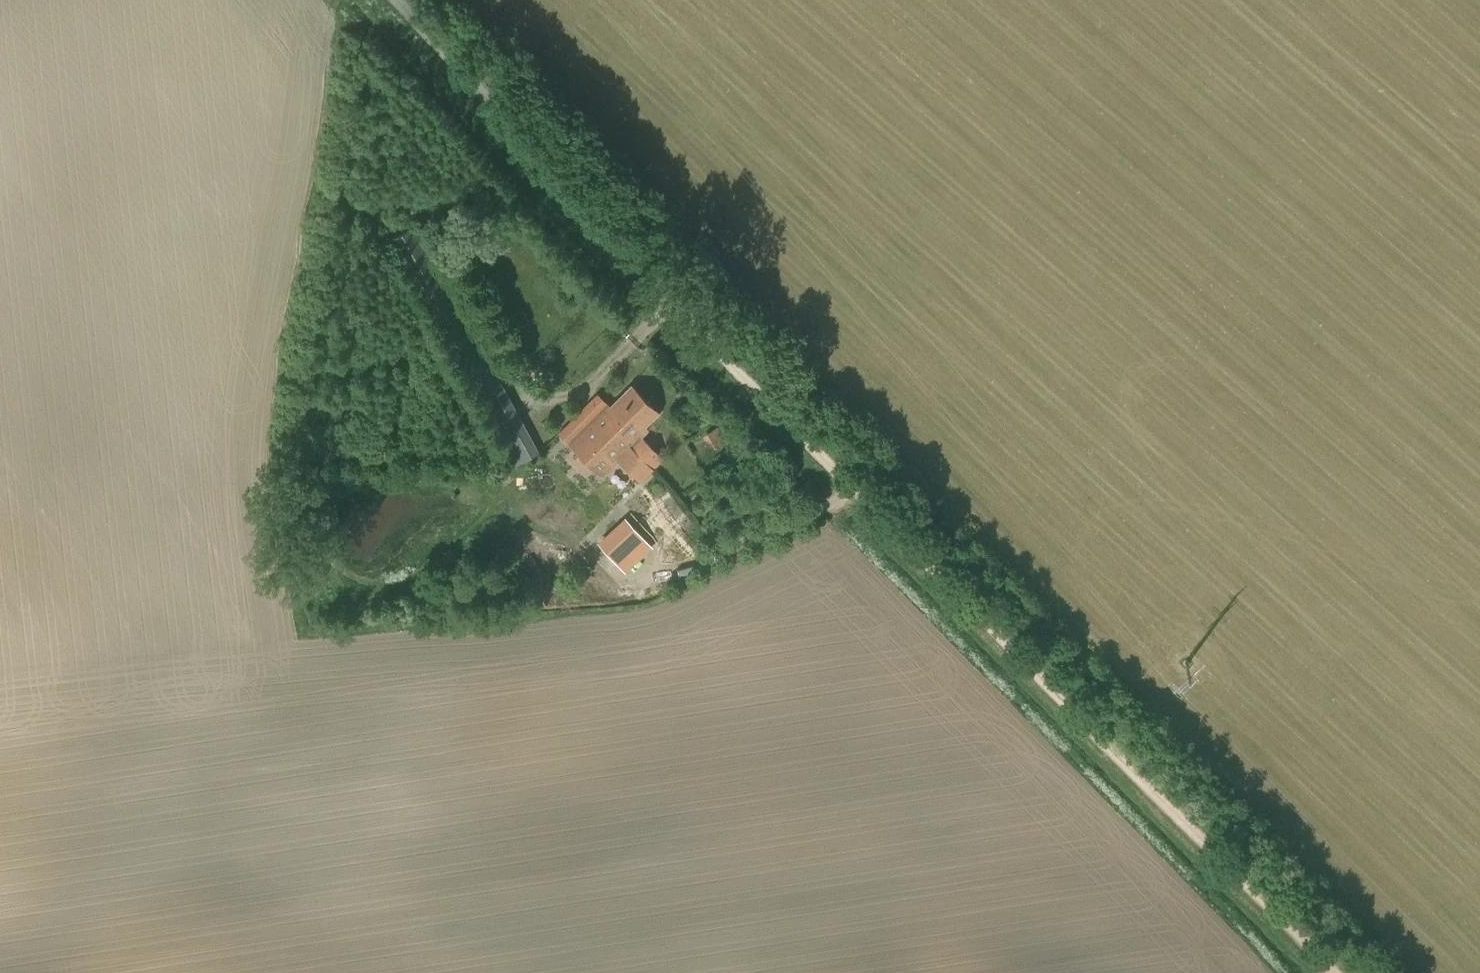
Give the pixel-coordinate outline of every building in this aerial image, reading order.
[(470,389),(498,374),(417,223),(388,239),(470,389)] [(631,444),(655,468),(665,458),(643,436),(650,428),(646,425),(659,412),(632,384),(610,405),(598,393),(591,400),(600,409),(602,407),(634,440),(631,444)] [(640,482),(655,468),(631,444),(634,440),(602,407),(600,409),(591,400),(559,432),(602,476),(618,460),(640,482)] [(493,429),(500,441),(504,449),(513,466),(539,452),(524,423),(520,415),(493,429)] [(721,426),(707,432),(713,446),(727,439),(721,426)] [(653,547),(625,516),(597,542),(626,572),(653,547)]
